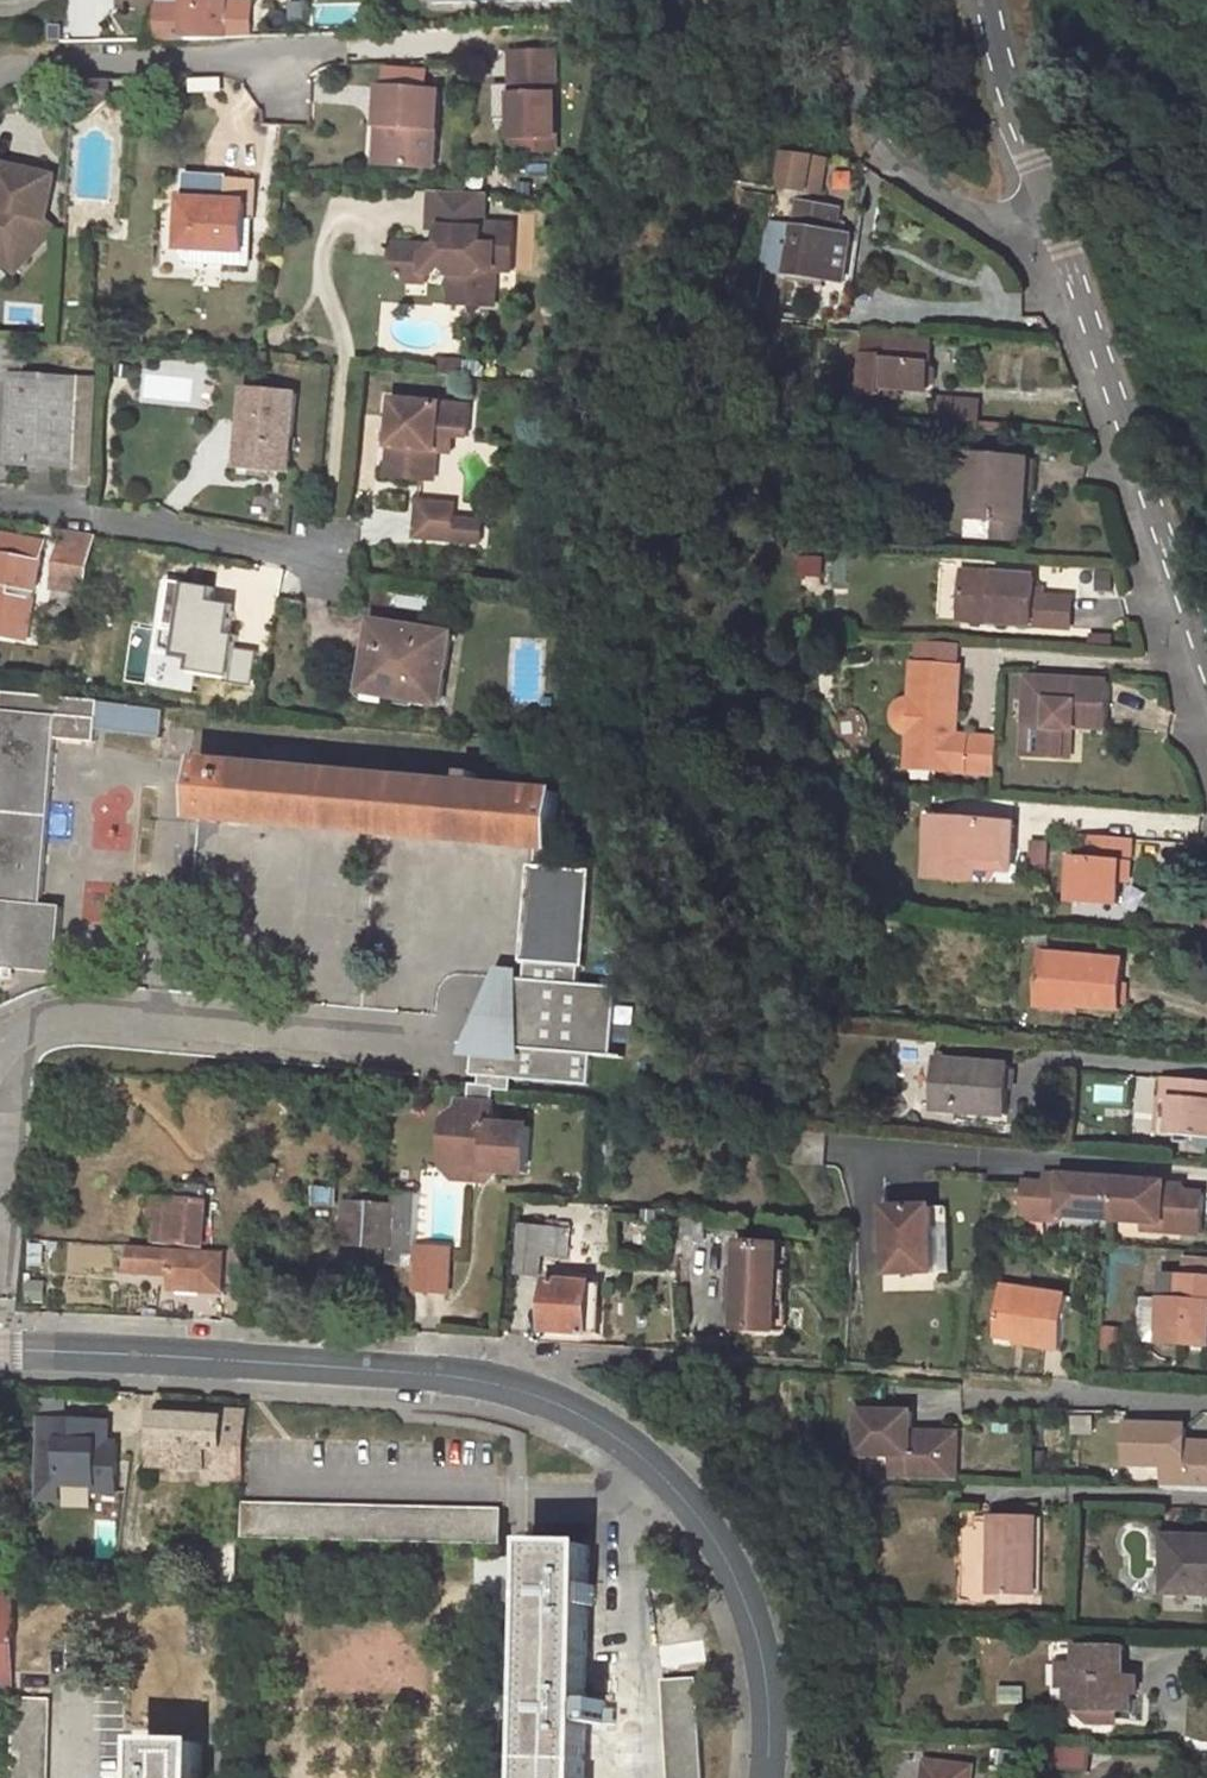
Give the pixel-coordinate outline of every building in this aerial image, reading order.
[(146,15),(146,0),(109,0),(110,15),(146,15)] [(224,32),(223,0),(180,0),(155,1),(155,34),(224,32)] [(556,47),(512,47),(513,98),(499,98),(500,115),(513,114),(514,149),(558,148),(556,47)] [(77,76),(74,114),(92,115),(114,93),(114,74),(77,76)] [(438,86),(379,82),(376,119),(387,120),(385,160),(433,162),(438,86)] [(376,119),(374,159),(385,160),(387,120),(376,119)] [(765,187),(824,191),(827,152),(767,148),(765,187)] [(758,257),(812,270),(803,308),(832,315),(867,161),(863,159),(842,157),(834,200),(793,192),(788,219),(766,215),(758,257)] [(16,271),(49,234),(32,219),(32,214),(45,215),(51,170),(0,162),(0,256),(16,271)] [(182,169),(177,242),(178,242),(180,248),(183,252),(186,254),(192,257),(243,260),(246,213),(253,213),(253,212),(255,173),(182,169)] [(447,263),(456,271),(456,285),(480,286),(479,301),(499,302),(501,266),(515,266),(518,222),(487,221),(489,188),(431,184),(429,224),(437,224),(436,241),(429,247),(423,241),(398,239),(396,262),(408,275),(427,277),(427,269),(439,270),(447,263)] [(32,219),(49,234),(57,226),(45,215),(32,214),(32,219)] [(455,300),(479,301),(480,286),(456,285),(455,300)] [(904,378),(923,379),(933,374),(935,358),(926,352),(928,336),(882,332),(880,356),(861,354),(858,390),(889,393),(904,378)] [(0,335),(0,368),(10,369),(12,336),(0,335)] [(468,356),(444,354),(443,368),(467,369),(468,356)] [(76,378),(12,375),(8,457),(71,460),(76,378)] [(297,391),(247,385),(242,425),(253,426),(249,466),(289,470),(297,391)] [(944,422),(979,425),(981,396),(947,393),(944,422)] [(474,401),(395,396),(390,472),(437,476),(440,445),(441,431),(457,432),(472,433),(474,401)] [(253,426),(242,425),(237,465),(249,466),(253,426)] [(457,432),(441,431),(440,445),(456,447),(457,432)] [(952,448),(933,445),(930,478),(949,481),(952,448)] [(1023,455),(952,448),(949,481),(930,478),(928,507),(1019,516),(1023,455)] [(452,502),(416,498),(414,534),(450,537),(451,517),(452,502)] [(481,519),(451,517),(450,537),(480,540),(481,519)] [(47,535),(0,528),(0,632),(24,637),(26,623),(32,624),(47,535)] [(86,584),(95,537),(64,532),(55,579),(86,584)] [(984,613),(1077,620),(1079,589),(1047,587),(1048,571),(973,565),(971,597),(985,598),(984,613)] [(969,612),(984,613),(985,598),(971,597),(969,612)] [(448,699),(456,629),(377,619),(372,665),(381,665),(379,682),(398,684),(397,694),(448,699)] [(902,704),(901,709),(901,711),(901,716),(904,722),(909,726),(915,728),(913,749),(949,752),(947,767),(1002,772),(1004,737),(960,732),(967,662),(922,657),(918,694),(911,695),(905,699),(902,704)] [(1118,682),(1036,675),(1028,754),(1069,758),(1072,727),(1084,729),(1113,732),(1118,682)] [(14,969),(57,973),(63,907),(43,905),(58,740),(96,743),(100,701),(5,693),(1,734),(0,749),(0,977),(13,979),(14,969)] [(1084,729),(1072,727),(1069,758),(1082,760),(1084,729)] [(911,763),(947,767),(949,752),(913,749),(911,763)] [(535,846),(549,847),(554,792),(204,762),(199,817),(535,846)] [(929,820),(923,879),(962,883),(965,862),(976,863),(1009,867),(1014,830),(929,820)] [(1069,906),(1116,912),(1120,887),(1122,868),(1131,869),(1134,844),(1085,838),(1082,864),(1073,863),(1069,906)] [(1030,864),(1046,867),(1050,842),(1033,840),(1030,864)] [(535,846),(534,865),(548,866),(549,847),(535,846)] [(973,884),(975,872),(976,863),(965,862),(962,883),(973,884)] [(1009,867),(976,863),(975,872),(1008,876),(1009,867)] [(548,866),(534,865),(530,865),(522,963),(526,964),(581,968),(586,969),(594,870),(548,866)] [(1122,868),(1120,887),(1128,888),(1131,869),(1122,868)] [(81,919),(108,922),(113,884),(86,881),(81,919)] [(1114,1014),(1121,964),(1036,955),(1031,1000),(1073,1005),(1071,1010),(1114,1014)] [(581,968),(526,964),(525,979),(521,979),(520,970),(499,968),(462,1057),(473,1057),(471,1076),(590,1086),(593,1057),(614,1059),(620,988),(580,984),(581,968)] [(1071,1010),(1073,1005),(1031,1000),(1029,1012),(1071,1015),(1071,1010)] [(1008,1119),(1013,1070),(938,1061),(933,1105),(958,1107),(958,1114),(1008,1119)] [(1163,1081),(1161,1098),(1171,1098),(1167,1139),(1206,1143),(1206,1086),(1163,1081)] [(477,1089),(476,1105),(501,1107),(502,1091),(477,1089)] [(458,1183),(484,1186),(485,1177),(505,1179),(532,1181),(536,1135),(499,1132),(501,1107),(476,1105),(458,1103),(457,1112),(451,1121),(448,1147),(460,1156),(458,1183)] [(958,1114),(958,1107),(933,1105),(932,1111),(958,1114)] [(458,1183),(460,1156),(448,1147),(445,1173),(458,1183)] [(505,1179),(485,1177),(484,1186),(497,1187),(505,1179)] [(1033,1187),(1030,1222),(1114,1229),(1118,1185),(1070,1181),(1069,1186),(1049,1184),(1049,1188),(1033,1187)] [(1118,1185),(1114,1229),(1120,1229),(1120,1225),(1189,1230),(1188,1237),(1206,1238),(1206,1198),(1193,1197),(1193,1191),(1118,1185)] [(203,1249),(207,1189),(179,1187),(177,1203),(158,1202),(155,1245),(203,1249)] [(256,1195),(257,1187),(246,1187),(246,1194),(256,1195)] [(332,1205),(333,1192),(316,1191),(314,1204),(332,1205)] [(412,1266),(416,1197),(395,1196),(394,1211),(349,1209),(347,1247),(391,1249),(391,1264),(412,1266)] [(610,1212),(608,1239),(640,1242),(641,1214),(610,1212)] [(937,1213),(889,1214),(890,1279),(938,1278),(937,1213)] [(952,1213),(937,1213),(938,1278),(952,1278),(952,1213)] [(555,1252),(556,1236),(540,1235),(539,1243),(516,1243),(515,1274),(538,1276),(539,1252),(555,1252)] [(728,1275),(725,1312),(723,1333),(765,1336),(772,1249),(730,1245),(728,1275)] [(774,1337),(781,1249),(772,1249),(765,1336),(774,1337)] [(134,1273),(176,1276),(175,1292),(232,1295),(235,1254),(177,1251),(177,1253),(135,1251),(134,1273)] [(445,1295),(448,1255),(423,1253),(421,1294),(445,1295)] [(1177,1258),(1176,1275),(1206,1277),(1206,1260),(1177,1258)] [(1175,1301),(1176,1275),(1159,1273),(1157,1300),(1175,1301)] [(719,1274),(716,1312),(725,1312),(728,1275),(719,1274)] [(1176,1275),(1175,1301),(1157,1300),(1153,1344),(1203,1348),(1204,1327),(1206,1305),(1206,1277),(1176,1275)] [(547,1286),(545,1334),(589,1337),(599,1337),(600,1313),(590,1313),(591,1288),(547,1286)] [(591,1288),(590,1313),(600,1313),(602,1289),(591,1288)] [(1061,1353),(1070,1301),(1000,1289),(993,1338),(1013,1341),(1026,1344),(1024,1348),(1061,1353)] [(212,1424),(212,1416),(159,1414),(159,1422),(212,1424)] [(891,1484),(946,1486),(948,1440),(924,1439),(919,1443),(912,1443),(914,1418),(858,1415),(855,1457),(892,1460),(891,1484)] [(41,1504),(93,1505),(94,1493),(119,1493),(120,1417),(42,1416),(41,1504)] [(244,1486),(247,1417),(212,1416),(212,1424),(159,1422),(157,1449),(162,1449),(161,1475),(208,1478),(207,1484),(244,1486)] [(1206,1498),(1206,1453),(1196,1453),(1196,1457),(1193,1459),(1186,1459),(1187,1434),(1129,1430),(1126,1471),(1163,1473),(1162,1496),(1206,1498)] [(948,1440),(946,1486),(964,1487),(966,1441),(948,1440)] [(502,1546),(503,1512),(247,1508),(247,1542),(502,1546)] [(1042,1605),(1045,1525),(999,1522),(995,1603),(1042,1605)] [(1173,1544),(1171,1601),(1206,1604),(1206,1546),(1173,1544)] [(592,1548),(537,1547),(531,1777),(587,1777),(592,1548)] [(14,1586),(0,1585),(0,1689),(10,1690),(14,1586)] [(1138,1703),(1138,1684),(1123,1684),(1126,1656),(1080,1655),(1080,1670),(1059,1670),(1058,1696),(1068,1696),(1068,1708),(1087,1739),(1118,1741),(1119,1730),(1131,1730),(1132,1703),(1138,1703)] [(699,1680),(663,1683),(671,1777),(706,1777),(699,1680)] [(54,1703),(18,1701),(16,1777),(52,1777),(54,1703)] [(207,1743),(150,1741),(149,1777),(206,1777),(207,1743)] [(963,1772),(913,1768),(912,1777),(963,1777),(963,1772)]
